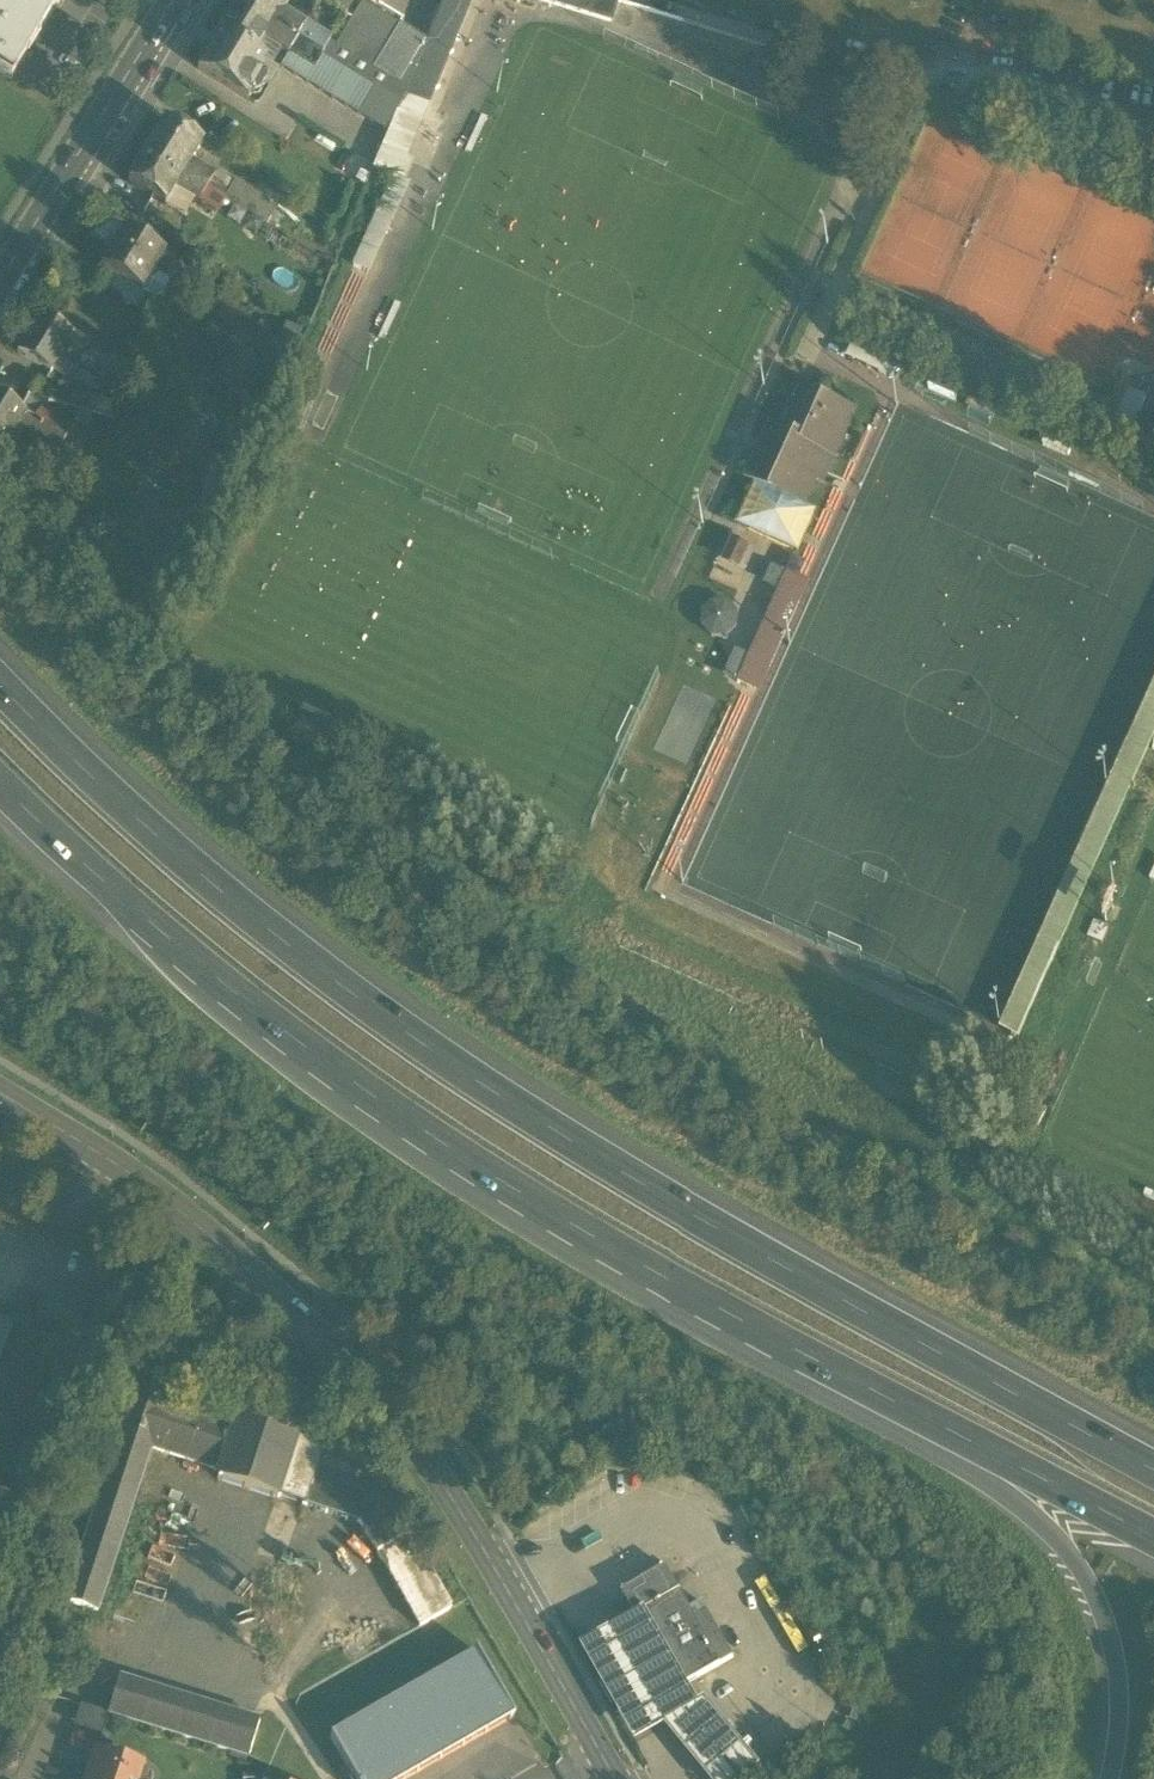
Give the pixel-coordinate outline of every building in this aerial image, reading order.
[(11,81),(60,0),(0,0),(0,74),(11,81)] [(273,28),(282,15),(291,0),(240,0),(236,6),(273,28)] [(399,106),(425,46),(399,31),(399,30),(401,23),(363,0),(321,0),(310,19),(310,20),(336,34),(322,58),(399,105),(399,106)] [(404,95),(429,105),(472,0),(444,0),(425,46),(404,95)] [(586,16),(591,0),(535,0),(586,16)] [(610,0),(591,0),(586,16),(610,23),(616,2),(610,0)] [(255,57),(264,42),(273,28),(236,6),(218,36),(254,58),(255,57)] [(304,28),(282,15),(273,28),(297,42),(305,29),(304,28)] [(297,43),(322,58),(336,34),(310,20),(304,28),(305,29),(297,42),(297,43)] [(297,42),(273,28),(264,42),(287,56),(288,57),(297,43),(297,42)] [(264,62),(255,57),(254,58),(218,36),(208,50),(202,52),(198,57),(200,64),(197,69),(247,100),(259,81),(254,78),(264,62)] [(280,68),(387,133),(399,105),(322,58),(297,43),(288,57),(287,56),(280,68)] [(890,101),(899,104),(905,90),(895,87),(890,101)] [(421,122),(429,105),(404,95),(397,112),(421,122)] [(397,112),(396,112),(381,148),(406,159),(421,122),(397,112)] [(167,120),(148,153),(185,175),(194,160),(204,143),(167,120)] [(404,184),(414,162),(406,159),(381,148),(372,171),(391,179),(404,184)] [(177,188),(185,175),(148,153),(130,182),(167,205),(177,188)] [(194,160),(185,175),(207,189),(216,174),(194,160)] [(207,189),(206,190),(223,200),(233,184),(216,174),(207,189)] [(206,190),(207,189),(185,175),(177,188),(200,202),(206,190)] [(391,179),(351,268),(369,276),(409,187),(391,179)] [(216,212),(223,200),(206,190),(200,202),(216,212)] [(89,239),(109,251),(122,230),(119,228),(119,227),(104,218),(89,239)] [(141,293),(142,292),(153,272),(164,255),(123,230),(122,230),(109,251),(100,268),(105,271),(127,285),(141,293)] [(98,283),(120,296),(127,285),(105,271),(98,283)] [(166,279),(153,272),(142,292),(151,297),(154,299),(162,299),(169,287),(166,279)] [(141,293),(127,285),(120,296),(143,310),(151,297),(142,292),(141,293)] [(101,381),(113,361),(40,316),(17,353),(51,374),(54,368),(61,356),(101,381)] [(847,359),(898,381),(903,369),(852,347),(847,359)] [(61,356),(54,368),(93,392),(101,381),(61,356)] [(113,361),(101,381),(111,386),(122,367),(113,361)] [(1153,442),(1153,384),(1147,399),(1133,431),(1132,432),(1153,442)] [(93,410),(100,400),(78,387),(68,404),(93,410)] [(1133,431),(1147,399),(1128,391),(1114,422),(1133,431)] [(750,481),(800,503),(815,470),(824,474),(851,413),(805,393),(798,409),(793,407),(789,417),(793,419),(787,434),(774,428),(767,443),(762,441),(757,453),(761,455),(750,481)] [(5,453),(19,432),(34,441),(44,425),(39,422),(0,398),(0,450),(5,453)] [(34,441),(59,457),(78,426),(47,407),(39,422),(44,425),(34,441)] [(817,513),(754,485),(735,526),(798,554),(817,513)] [(732,539),(722,563),(739,571),(750,547),(732,539)] [(778,592),(786,575),(772,569),(764,586),(778,592)] [(738,684),(760,693),(808,584),(786,575),(778,592),(750,658),(738,684)] [(713,602),(700,612),(700,629),(711,641),(727,640),(738,631),(739,614),(729,602),(713,602)] [(724,678),(738,684),(750,658),(736,652),(724,678)] [(999,1030),(1019,1039),(1153,739),(1153,686),(999,1030)] [(11,1326),(0,1322),(0,1353),(11,1326)] [(140,1375),(133,1395),(164,1405),(171,1385),(140,1375)] [(149,1447),(164,1405),(133,1395),(99,1499),(129,1509),(149,1447)] [(149,1447),(186,1460),(201,1417),(164,1405),(149,1447)] [(274,1499),(275,1497),(294,1439),(298,1427),(240,1408),(233,1428),(219,1471),(216,1480),(274,1499)] [(186,1460),(219,1471),(233,1428),(201,1417),(186,1460)] [(359,1525),(376,1555),(408,1536),(384,1494),(315,1471),(323,1449),(294,1439),(275,1497),(359,1525)] [(103,1592),(129,1509),(99,1499),(72,1582),(103,1592)] [(451,1609),(408,1536),(376,1555),(419,1628),(451,1609)] [(682,1687),(683,1688),(733,1659),(701,1604),(689,1611),(688,1609),(665,1569),(622,1593),(636,1618),(641,1615),(649,1627),(650,1627),(650,1628),(649,1631),(657,1645),(660,1645),(661,1648),(660,1651),(668,1665),(671,1665),(673,1667),(671,1670),(679,1685),(683,1685),(683,1686),(682,1687)] [(95,1611),(103,1592),(72,1582),(64,1601),(95,1611)] [(646,1611),(580,1648),(636,1744),(665,1728),(707,1778),(747,1778),(760,1768),(705,1701),(698,1705),(646,1611)] [(329,1739),(352,1778),(410,1778),(514,1719),(477,1654),(329,1739)] [(107,1715),(248,1758),(259,1722),(119,1679),(107,1715)] [(101,1737),(107,1715),(76,1704),(69,1727),(101,1737)] [(140,1766),(96,1752),(88,1778),(136,1778),(140,1766)]
